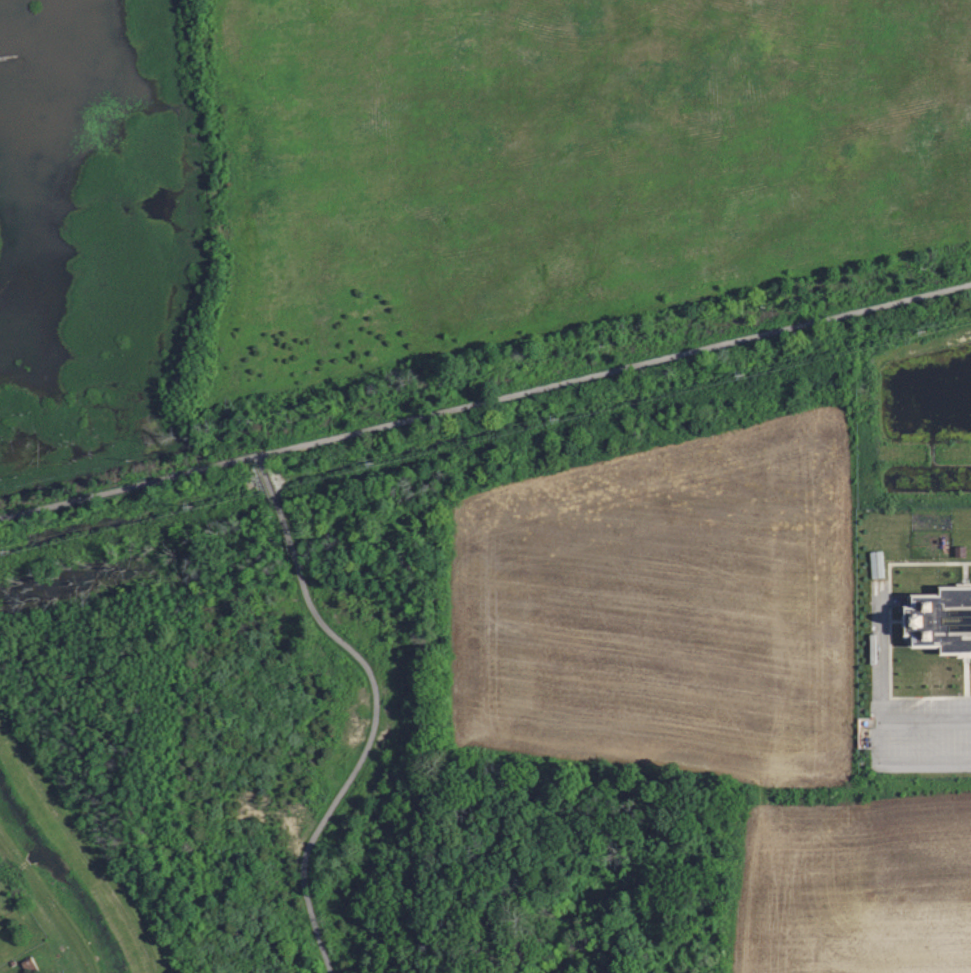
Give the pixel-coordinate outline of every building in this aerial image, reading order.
[(887,578),(886,552),(874,552),(875,579),(887,578)] [(959,583),(970,583),(970,654),(944,655),(944,647),(916,647),(916,636),(909,636),(909,628),(902,628),(902,614),(909,613),(909,607),(916,607),(916,594),(944,594),(944,588),(959,588),(959,583)]
